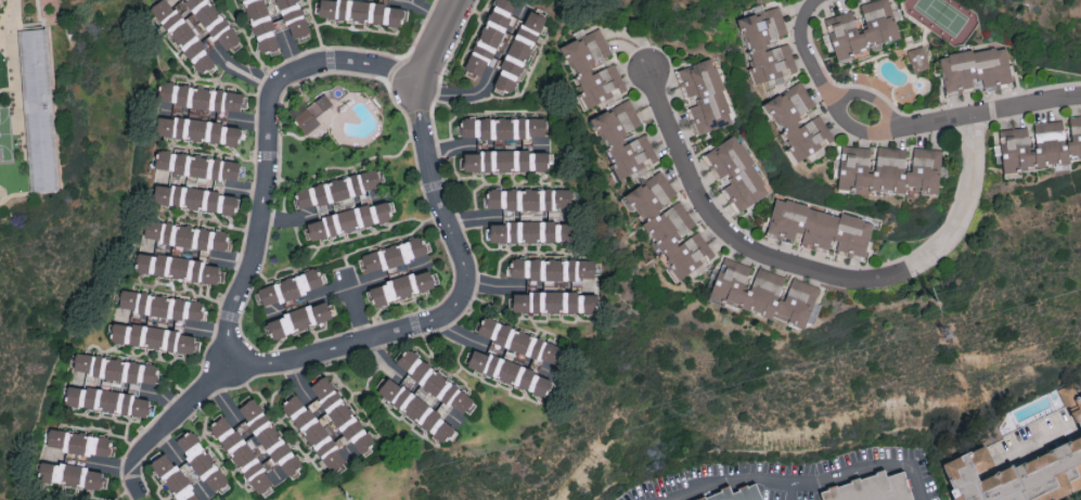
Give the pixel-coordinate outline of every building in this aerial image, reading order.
[(201,73),(217,61),(169,0),(159,0),(149,8),(201,73)] [(211,0),(182,0),(175,5),(182,14),(191,8),(210,34),(202,40),(216,60),(223,54),(226,58),(230,55),(227,50),(240,39),(211,0)] [(299,0),(243,0),(260,53),(280,46),(275,31),(290,26),(293,37),(309,31),(299,0)] [(319,17),(403,24),(405,4),(361,0),(320,0),(319,17)] [(514,0),(496,0),(464,66),(482,75),(518,2),(514,0)] [(838,62),(857,57),(855,50),(901,37),(890,0),(872,0),(861,3),(868,27),(858,30),(853,10),(826,17),(838,62)] [(547,15),(525,7),(496,85),(514,92),(533,40),(537,41),(547,15)] [(562,43),(587,104),(625,88),(612,58),(613,57),(600,27),(562,43)] [(30,196),(18,30),(49,28),(60,194),(30,196)] [(908,49),(914,72),(930,67),(924,45),(908,49)] [(1012,81),(1006,45),(940,56),(946,93),(975,88),(974,79),(983,78),(985,90),(997,88),(996,84),(1012,81)] [(25,208),(0,211),(0,53),(5,52),(9,93),(15,158),(18,192),(25,208)] [(734,122),(713,58),(676,70),(684,97),(696,93),(699,103),(691,106),(699,133),(734,122)] [(243,91),(161,81),(159,99),(175,101),(174,114),(181,114),(182,105),(241,112),(243,91)] [(822,114),(799,125),(795,116),(815,106),(804,81),(766,99),(795,159),(834,141),(822,114)] [(307,106),(302,99),(288,110),(307,133),(321,122),(317,116),(333,103),(325,92),(307,106)] [(659,160),(646,133),(632,140),(628,131),(642,124),(630,98),(592,116),(621,178),(659,160)] [(1070,115),(1073,139),(1066,139),(1064,119),(1035,122),(1038,147),(1031,148),(1029,126),(999,129),(1000,143),(994,144),(996,162),(1003,161),(1004,169),(1080,162),(1080,114),(1070,115)] [(156,135),(237,144),(238,137),(245,138),(246,125),(158,115),(156,135)] [(545,116),(461,116),(461,136),(545,136),(545,116)] [(706,152),(722,178),(727,174),(732,182),(726,187),(740,210),(771,191),(736,134),(706,152)] [(533,150),(549,150),(549,135),(533,136),(533,150)] [(942,149),(914,146),(912,170),(905,169),(907,148),(878,145),(876,171),(869,170),(871,147),(842,144),(838,188),(850,189),(850,185),(905,191),(905,189),(938,192),(942,149)] [(464,151),(465,171),(548,168),(547,148),(464,151)] [(240,160),(157,150),(155,170),(237,179),(240,160)] [(380,186),(377,169),(294,187),(299,207),(316,203),(318,215),(329,212),(327,202),(367,193),(366,189),(380,186)] [(679,280),(690,273),(691,274),(717,259),(698,228),(680,197),(679,198),(663,170),(623,193),(632,209),(637,206),(645,220),(643,221),(656,244),(657,244),(679,280)] [(153,202),(200,207),(200,210),(235,214),(238,193),(155,184),(153,202)] [(571,187),(487,188),(487,208),(571,207),(571,187)] [(767,232),(799,240),(799,241),(830,248),(832,239),(839,241),(836,252),(865,259),(874,220),(841,212),(841,213),(776,198),(767,232)] [(307,219),(311,239),(396,219),(391,199),(307,219)] [(225,250),(227,230),(146,219),(143,239),(225,250)] [(490,220),(490,240),(573,242),(573,222),(490,220)] [(361,252),(365,271),(427,257),(422,237),(361,252)] [(137,252),(134,272),(224,283),(226,264),(137,252)] [(711,297),(806,327),(819,286),(793,277),(785,299),(779,297),(785,275),(755,266),(723,256),(711,297)] [(595,278),(595,259),(511,258),(510,277),(595,278)] [(323,286),(317,268),(257,287),(263,306),(323,286)] [(369,283),(373,303),(435,290),(431,270),(369,283)] [(200,319),(202,299),(120,290),(118,310),(200,319)] [(598,312),(598,292),(513,291),(513,311),(598,312)] [(266,318),(272,337),(332,318),(326,300),(266,318)] [(556,364),(563,345),(484,316),(477,334),(556,364)] [(196,332),(113,322),(111,342),(159,347),(159,349),(193,353),(196,332)] [(377,391),(446,443),(456,431),(455,430),(467,414),(469,415),(479,401),(407,348),(396,364),(444,400),(436,410),(389,375),(377,391)] [(474,348),(467,367),(547,395),(554,376),(474,348)] [(73,374),(154,381),(156,362),(75,354),(73,374)] [(312,383),(356,456),(373,446),(329,373),(312,383)] [(438,407),(442,399),(417,384),(419,381),(407,374),(401,385),(438,407)] [(68,384),(65,404),(153,418),(156,399),(68,384)] [(329,472),(346,461),(299,391),(282,403),(329,472)] [(257,496),(302,468),(256,395),(239,406),(247,419),(233,428),(225,414),(211,423),(257,496)] [(45,448),(109,456),(111,436),(48,428),(45,448)] [(228,485),(194,428),(176,438),(189,460),(176,468),(166,452),(152,461),(175,499),(202,499),(228,485)] [(1080,491),(1080,439),(979,477),(978,473),(995,466),(987,445),(943,462),(958,499),(1058,499),(1080,491)] [(40,461),(38,480),(107,489),(109,471),(40,461)] [(906,466),(816,490),(818,499),(915,499),(906,466)] [(761,489),(719,499),(764,499),(761,489)]
